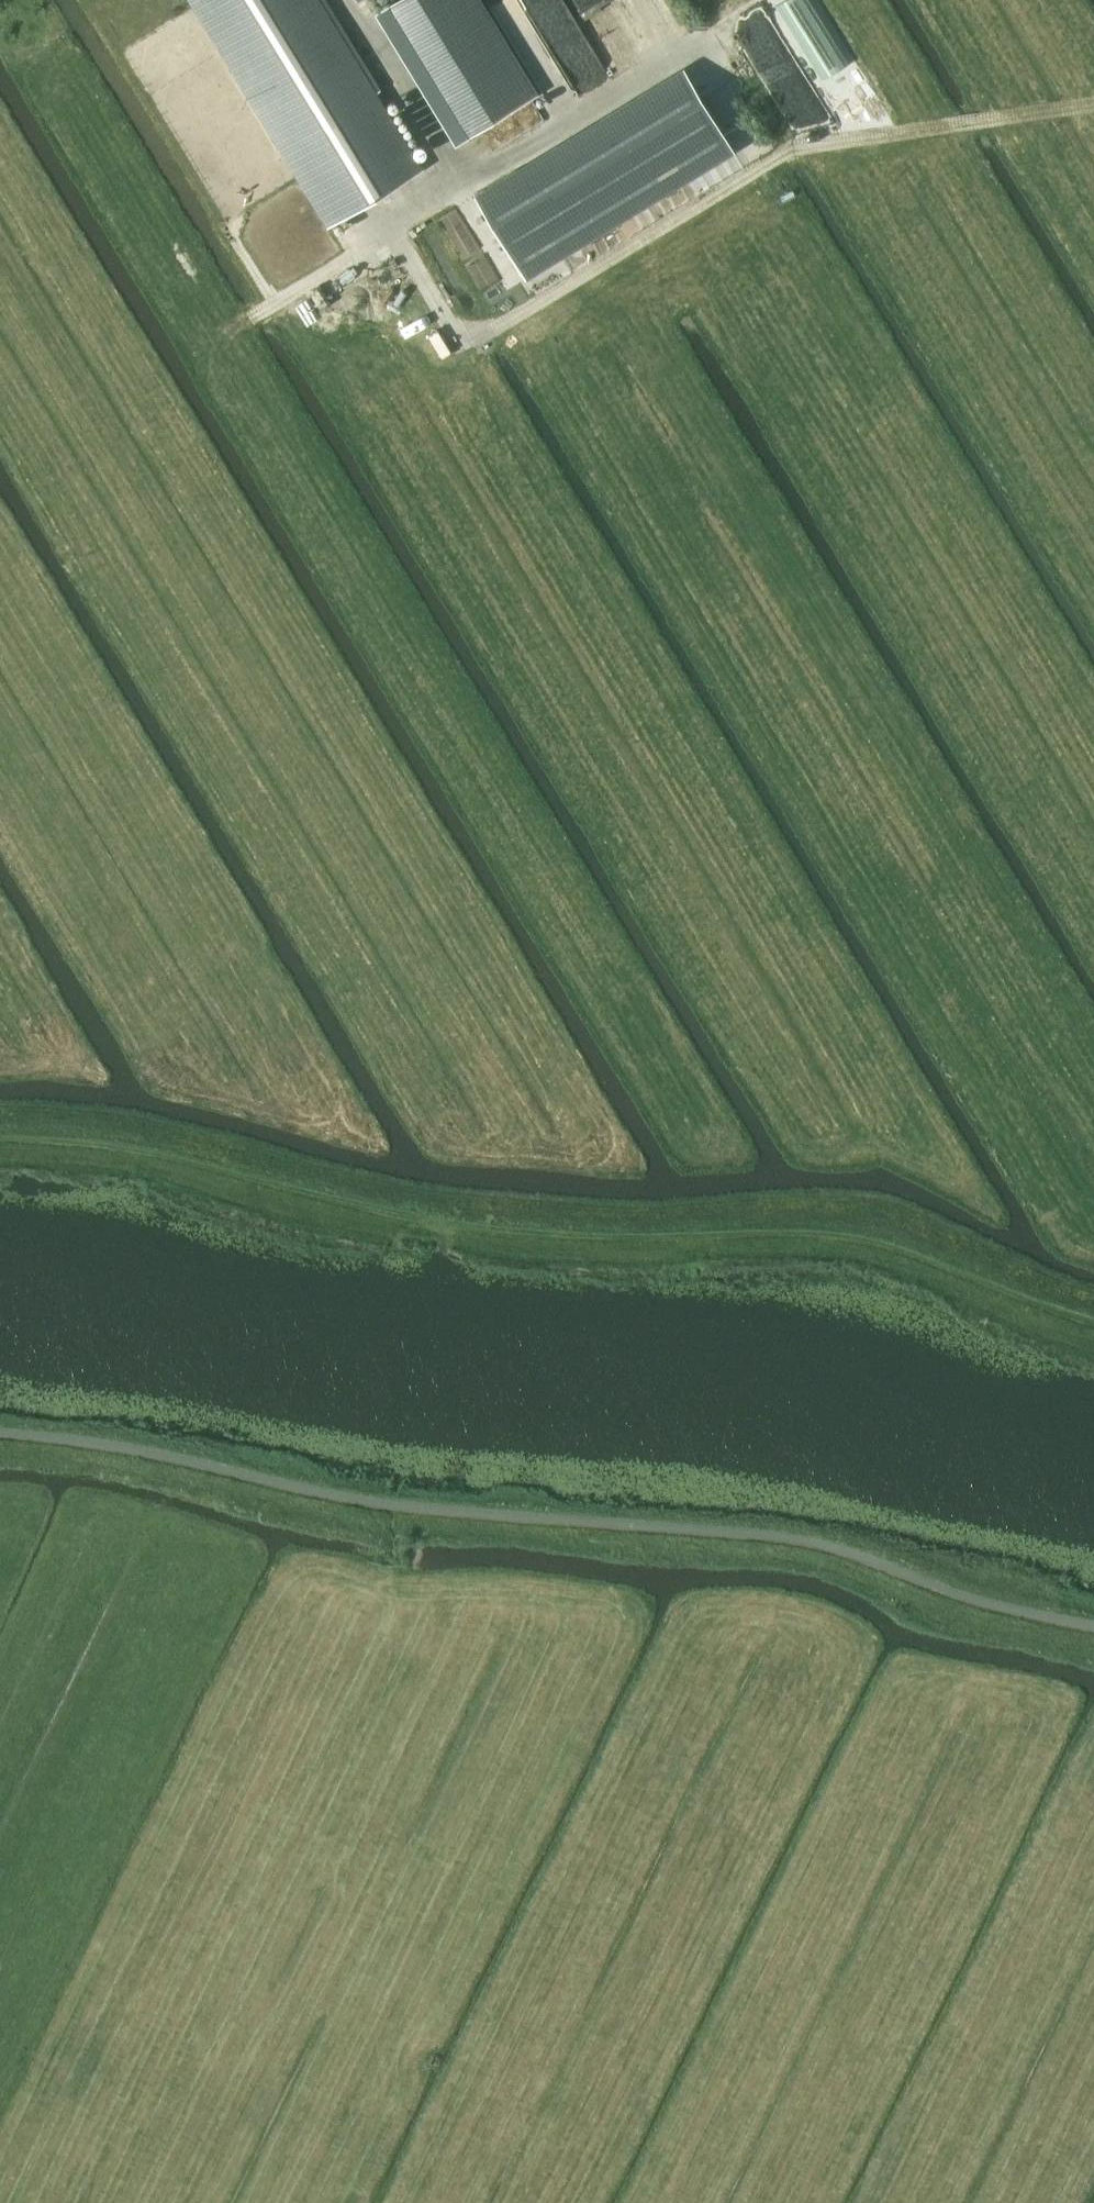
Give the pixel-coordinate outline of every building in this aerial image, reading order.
[(327,220),(420,163),(321,0),(193,0),(327,220)] [(471,136),(538,95),(480,0),(396,0),(390,4),(471,136)] [(683,67),(475,194),(526,278),(624,219),(735,152),(703,99),(683,67)]
